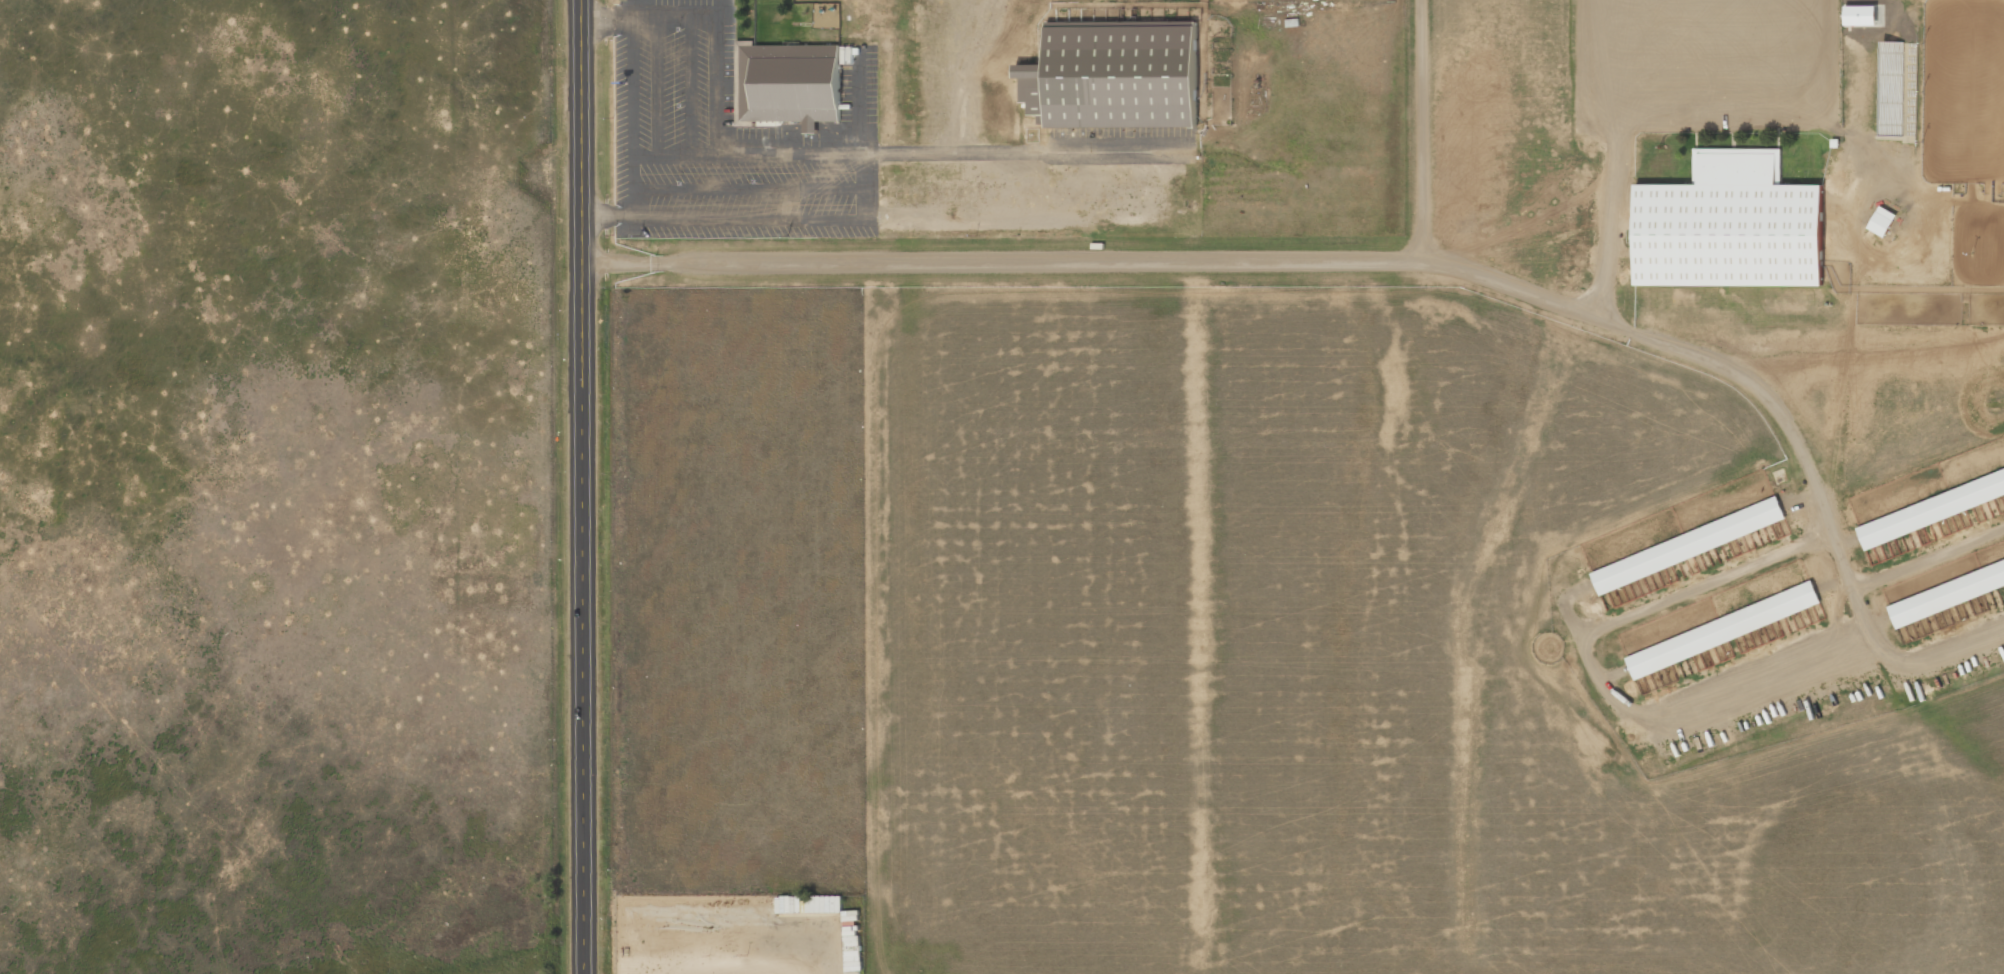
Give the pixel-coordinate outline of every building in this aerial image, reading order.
[(1198,128),(1197,22),(1047,23),(1047,65),(1016,65),(1016,79),(1022,79),(1022,103),(1030,103),(1030,116),(1040,116),(1040,128),(1198,128)] [(1881,135),(1903,135),(1905,43),(1883,42),(1881,135)] [(741,47),(743,129),(845,128),(844,46),(741,47)] [(1635,286),(1823,287),(1823,185),(1782,185),(1782,150),(1694,149),(1693,185),(1636,185),(1635,286)] [(1868,229),(1885,238),(1898,215),(1881,206),(1868,229)] [(1864,546),(2003,499),(2003,473),(1856,523),(1864,546)] [(1788,522),(1779,499),(1591,571),(1599,594),(1788,522)] [(1887,602),(1895,625),(2003,588),(2003,562),(1887,602)] [(1823,609),(1815,586),(1625,653),(1633,676),(1823,609)] [(777,897),(778,914),(843,913),(843,896),(777,897)] [(860,911),(844,912),(846,973),(862,973),(860,911)]
